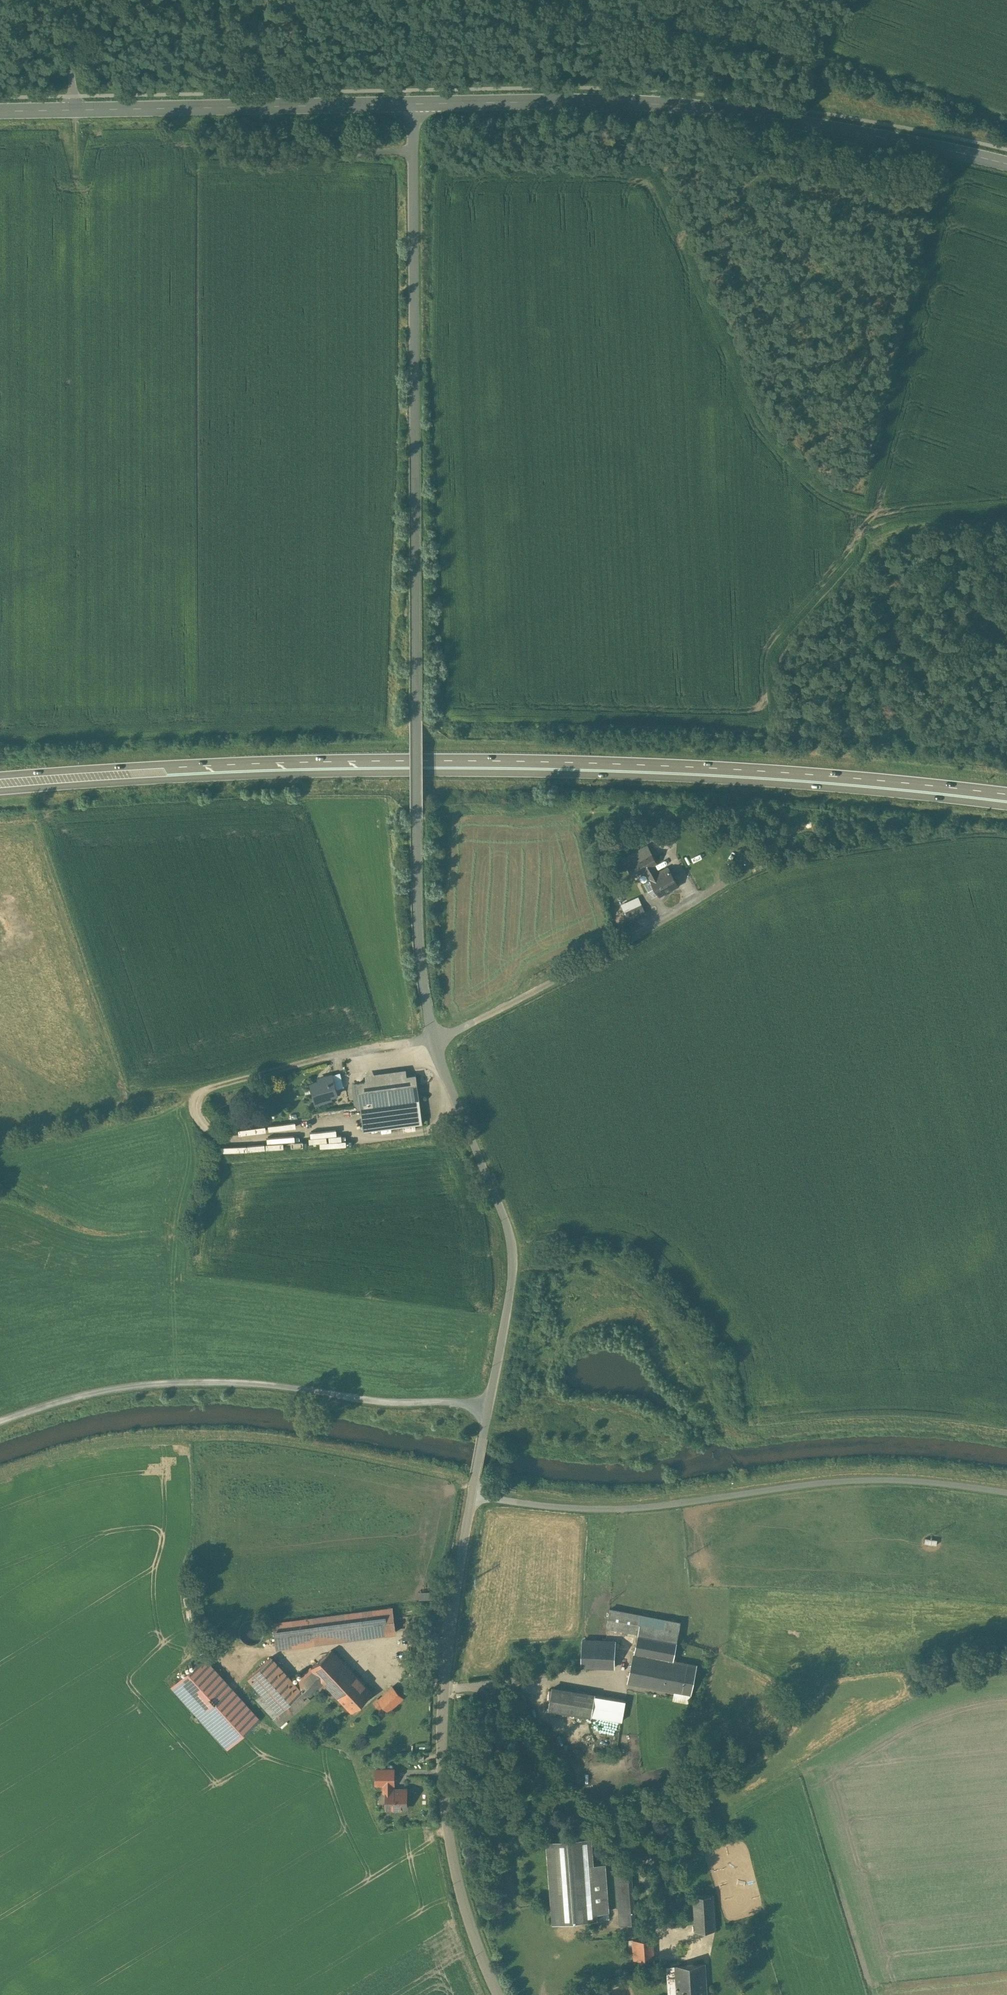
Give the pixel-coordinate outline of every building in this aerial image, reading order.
[(647,845),(624,858),(628,866),(634,862),(652,852),(647,845)] [(652,852),(634,862),(639,872),(646,869),(653,864),(657,862),(652,852)] [(634,862),(628,866),(633,875),(639,872),(634,862)] [(659,874),(653,864),(646,869),(651,878),(650,879),(659,895),(678,884),(670,868),(659,874)] [(626,909),(645,903),(642,896),(623,902),(626,909)] [(645,904),(626,910),(629,918),(648,912),(645,904)] [(333,1073),(318,1077),(319,1079),(309,1082),(314,1102),(333,1098),(332,1095),(338,1093),(333,1073)] [(416,1074),(358,1081),(361,1105),(419,1098),(416,1074)] [(419,1098),(361,1105),(364,1131),(423,1123),(419,1098)] [(392,1607),(272,1622),(276,1647),(395,1632),(392,1607)] [(638,1632),(629,1681),(654,1686),(660,1658),(673,1660),(677,1639),(680,1623),(610,1609),(607,1626),(638,1632)] [(604,1641),(582,1640),(581,1665),(615,1667),(616,1642),(604,1641)] [(353,1672),(332,1649),(311,1667),(324,1682),(329,1686),(333,1691),(353,1672)] [(294,1683),(271,1657),(247,1677),(261,1693),(278,1712),(301,1691),(294,1683)] [(204,1658),(173,1686),(227,1746),(258,1719),(204,1658)] [(673,1660),(660,1658),(654,1686),(691,1693),(697,1665),(673,1660)] [(311,1667),(294,1683),(302,1691),(307,1697),(308,1696),(317,1688),(324,1682),(311,1667)] [(353,1672),(333,1691),(352,1711),(372,1692),(353,1672)] [(324,1682),(317,1688),(322,1693),(329,1686),(324,1682)] [(625,1700),(552,1685),(549,1701),(622,1716),(625,1700)] [(392,1687),(379,1699),(384,1704),(389,1710),(402,1697),(392,1687)] [(278,1712),(272,1717),(279,1724),(309,1698),(308,1696),(307,1697),(302,1691),(278,1712)] [(278,1712),(261,1693),(255,1698),(272,1717),(278,1712)] [(379,1699),(378,1698),(374,1702),(379,1708),(384,1704),(379,1699)] [(394,1769),(376,1769),(376,1783),(380,1783),(384,1783),(392,1783),(394,1783),(394,1769)] [(399,1789),(392,1789),(392,1783),(384,1783),(384,1790),(387,1790),(387,1808),(407,1808),(406,1790),(402,1790),(399,1789)] [(591,1836),(546,1840),(551,1904),(552,1923),(570,1921),(597,1919),(593,1864),(591,1836)] [(605,1863),(593,1864),(597,1912),(609,1912),(605,1863)] [(629,1873),(616,1873),(617,1904),(632,1903),(629,1873)] [(713,1894),(694,1895),(696,1930),(715,1929),(713,1894)] [(632,1903),(617,1904),(617,1918),(632,1917),(632,1903)] [(652,1939),(633,1940),(634,1959),(653,1958),(652,1939)] [(676,1964),(676,1965),(666,1965),(667,1981),(677,1980),(677,1986),(676,1986),(676,1988),(677,1988),(678,1994),(706,1994),(704,1963),(676,1964)]
